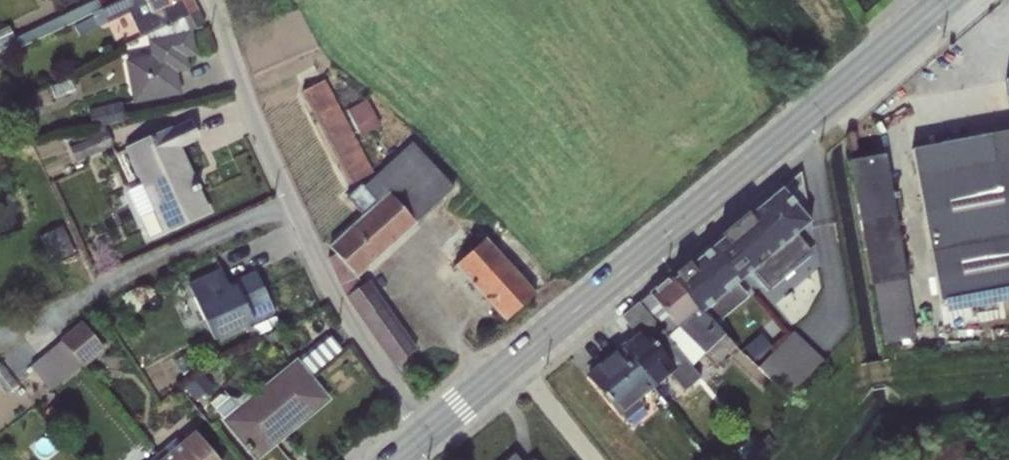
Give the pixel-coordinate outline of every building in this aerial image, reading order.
[(120,0),(94,0),(16,38),(20,46),(93,13),(120,0)] [(192,0),(120,0),(93,13),(98,25),(128,13),(139,36),(145,33),(197,11),(192,0)] [(203,25),(197,11),(145,33),(149,54),(124,59),(132,102),(178,93),(174,71),(186,68),(183,56),(193,54),(189,31),(203,25)] [(92,16),(74,25),(79,36),(98,27),(92,16)] [(16,44),(8,25),(0,29),(0,52),(16,44)] [(69,79),(49,86),(54,98),(73,91),(69,79)] [(323,80),(302,91),(351,184),(372,173),(323,80)] [(366,99),(346,110),(360,136),(380,126),(366,99)] [(120,102),(87,109),(92,127),(124,120),(120,102)] [(188,121),(123,147),(140,184),(126,191),(147,238),(207,212),(197,190),(198,189),(197,185),(193,187),(188,177),(191,176),(178,147),(196,139),(188,121)] [(70,146),(75,161),(111,146),(106,130),(105,130),(103,126),(70,134),(74,144),(70,146)] [(911,149),(939,300),(942,300),(945,313),(1008,301),(1008,131),(911,149)] [(346,197),(362,215),(328,247),(335,254),(356,277),(416,223),(414,222),(453,188),(411,142),(363,187),(360,183),(346,197)] [(915,337),(882,155),(849,161),(870,283),(873,283),(883,344),(915,337)] [(332,169),(321,175),(331,194),(342,188),(332,169)] [(809,222),(799,172),(743,219),(788,273),(812,252),(796,233),(809,222)] [(788,273),(743,219),(711,246),(740,279),(749,272),(766,292),(788,273)] [(470,237),(461,226),(437,248),(504,321),(534,294),(483,238),(466,253),(460,246),(470,237)] [(60,227),(42,234),(55,264),(73,256),(60,227)] [(676,276),(672,279),(702,314),(734,285),(740,279),(711,246),(709,247),(710,249),(688,267),(691,270),(679,280),(676,276)] [(356,277),(335,254),(326,258),(345,296),(393,365),(415,350),(367,280),(362,284),(356,277)] [(220,268),(187,283),(213,340),(274,313),(255,271),(227,283),(220,268)] [(702,314),(672,279),(669,276),(637,303),(690,366),(701,355),(722,370),(728,364),(722,358),(735,346),(714,325),(702,314)] [(734,285),(702,314),(714,325),(745,298),(734,285)] [(690,366),(637,303),(620,317),(636,336),(620,349),(652,388),(669,374),(683,391),(699,377),(690,366)] [(275,315),(248,328),(252,337),(278,324),(275,315)] [(83,367),(104,349),(81,321),(59,338),(60,340),(81,365),(83,367)] [(793,330),(757,366),(786,395),(822,360),(793,330)] [(760,333),(743,347),(753,360),(770,346),(760,333)] [(29,365),(50,389),(81,365),(60,340),(29,365)] [(652,388),(620,349),(587,376),(602,394),(602,395),(608,402),(609,402),(624,421),(644,404),(639,398),(652,388)] [(222,419),(255,458),(326,399),(295,362),(252,398),(246,390),(236,398),(219,394),(209,403),(222,419)] [(5,394),(17,385),(0,364),(0,389),(5,394)] [(201,373),(184,387),(194,400),(212,385),(201,373)] [(161,459),(218,459),(194,431),(180,444),(174,438),(155,453),(156,455),(161,459)]
